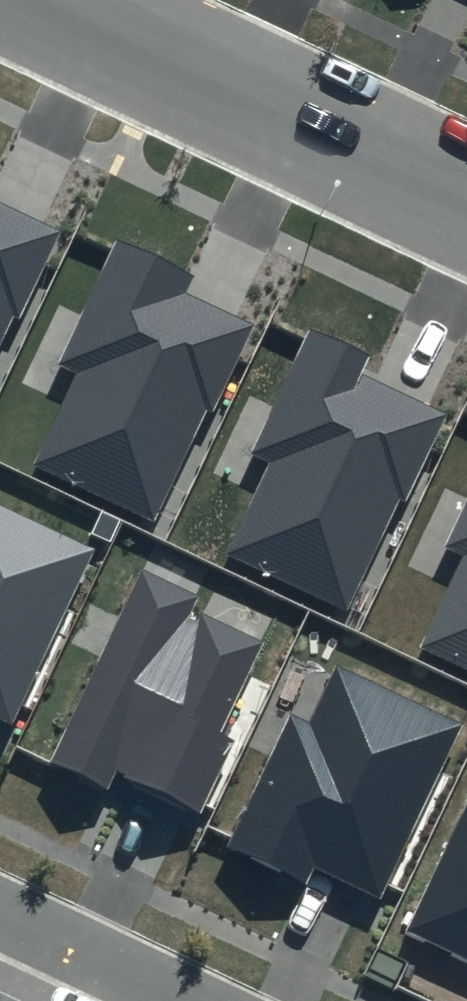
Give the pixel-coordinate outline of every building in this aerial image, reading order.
[(11,315),(20,319),(60,232),(0,204),(0,340),(11,315)] [(194,270),(120,236),(60,366),(78,374),(36,466),(155,520),(205,409),(214,413),(254,326),(183,293),(194,270)] [(388,357),(314,324),(254,453),(272,461),(230,553),(348,607),(399,497),(408,500),(448,413),(377,381),(388,357)] [(446,549),(464,557),(422,649),(466,669),(466,502),(446,549)] [(0,506),(0,718),(12,723),(93,548),(0,506)] [(198,595),(142,569),(51,762),(108,789),(117,772),(200,811),(233,742),(219,736),(264,640),(193,607),(198,595)] [(462,722),(339,665),(312,723),(290,713),(229,845),(309,882),(316,867),(381,897),(462,722)] [(402,933),(466,964),(466,799),(402,933)]
